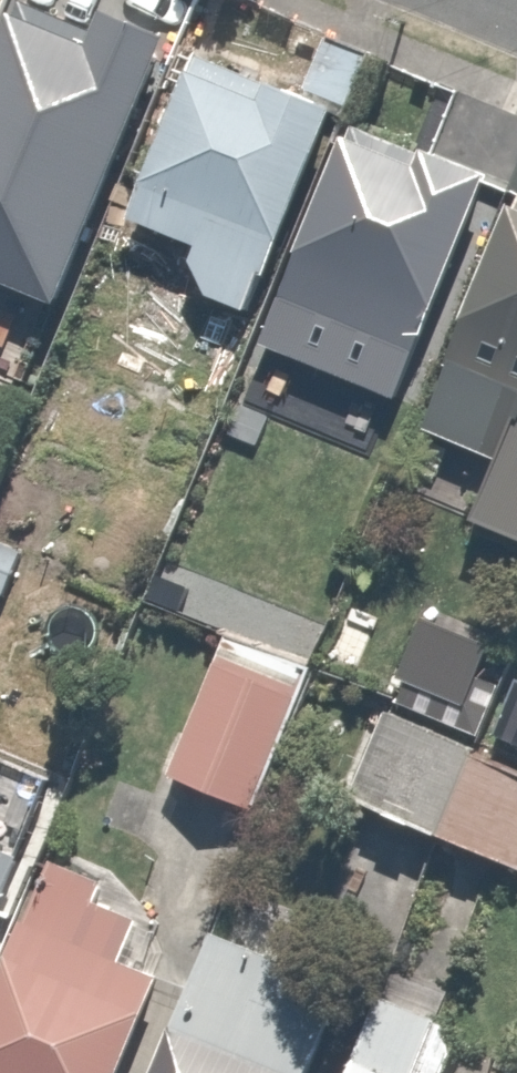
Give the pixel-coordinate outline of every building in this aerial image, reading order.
[(72,19),(79,0),(26,0),(72,19)] [(175,42),(110,15),(96,48),(79,41),(77,46),(18,21),(0,64),(0,282),(63,308),(175,42)] [(376,58),(330,39),(307,92),(353,112),(376,58)] [(271,281),(340,113),(290,91),(288,95),(205,60),(198,78),(194,76),(135,223),(201,251),(194,266),(213,302),(250,317),(266,279),(271,281)] [(427,160),(357,131),(352,143),(349,141),(263,349),(400,405),(492,181),(429,155),(427,160)] [(515,210),(467,326),(469,327),(449,371),(455,373),(428,434),(504,465),(480,524),(516,539),(516,211),(515,210)] [(268,418),(241,406),(228,436),(255,448),(268,418)] [(317,673),(229,638),(172,779),(260,814),(317,673)] [(406,660),(417,665),(405,692),(466,719),(486,673),(415,641),(406,660)] [(497,740),(516,748),(516,691),(497,740)] [(478,753),(391,716),(355,801),(441,838),(476,757),(478,753)] [(441,838),(516,870),(516,774),(476,757),(441,838)] [(26,860),(0,850),(0,924),(26,860)] [(59,864),(34,925),(30,924),(16,959),(13,958),(0,991),(0,1072),(129,1072),(168,981),(129,965),(148,923),(103,905),(112,884),(59,864)] [(220,934),(163,1072),(323,1072),(358,991),(220,934)] [(387,1000),(357,1072),(450,1072),(458,1057),(451,1026),(387,1000)]
